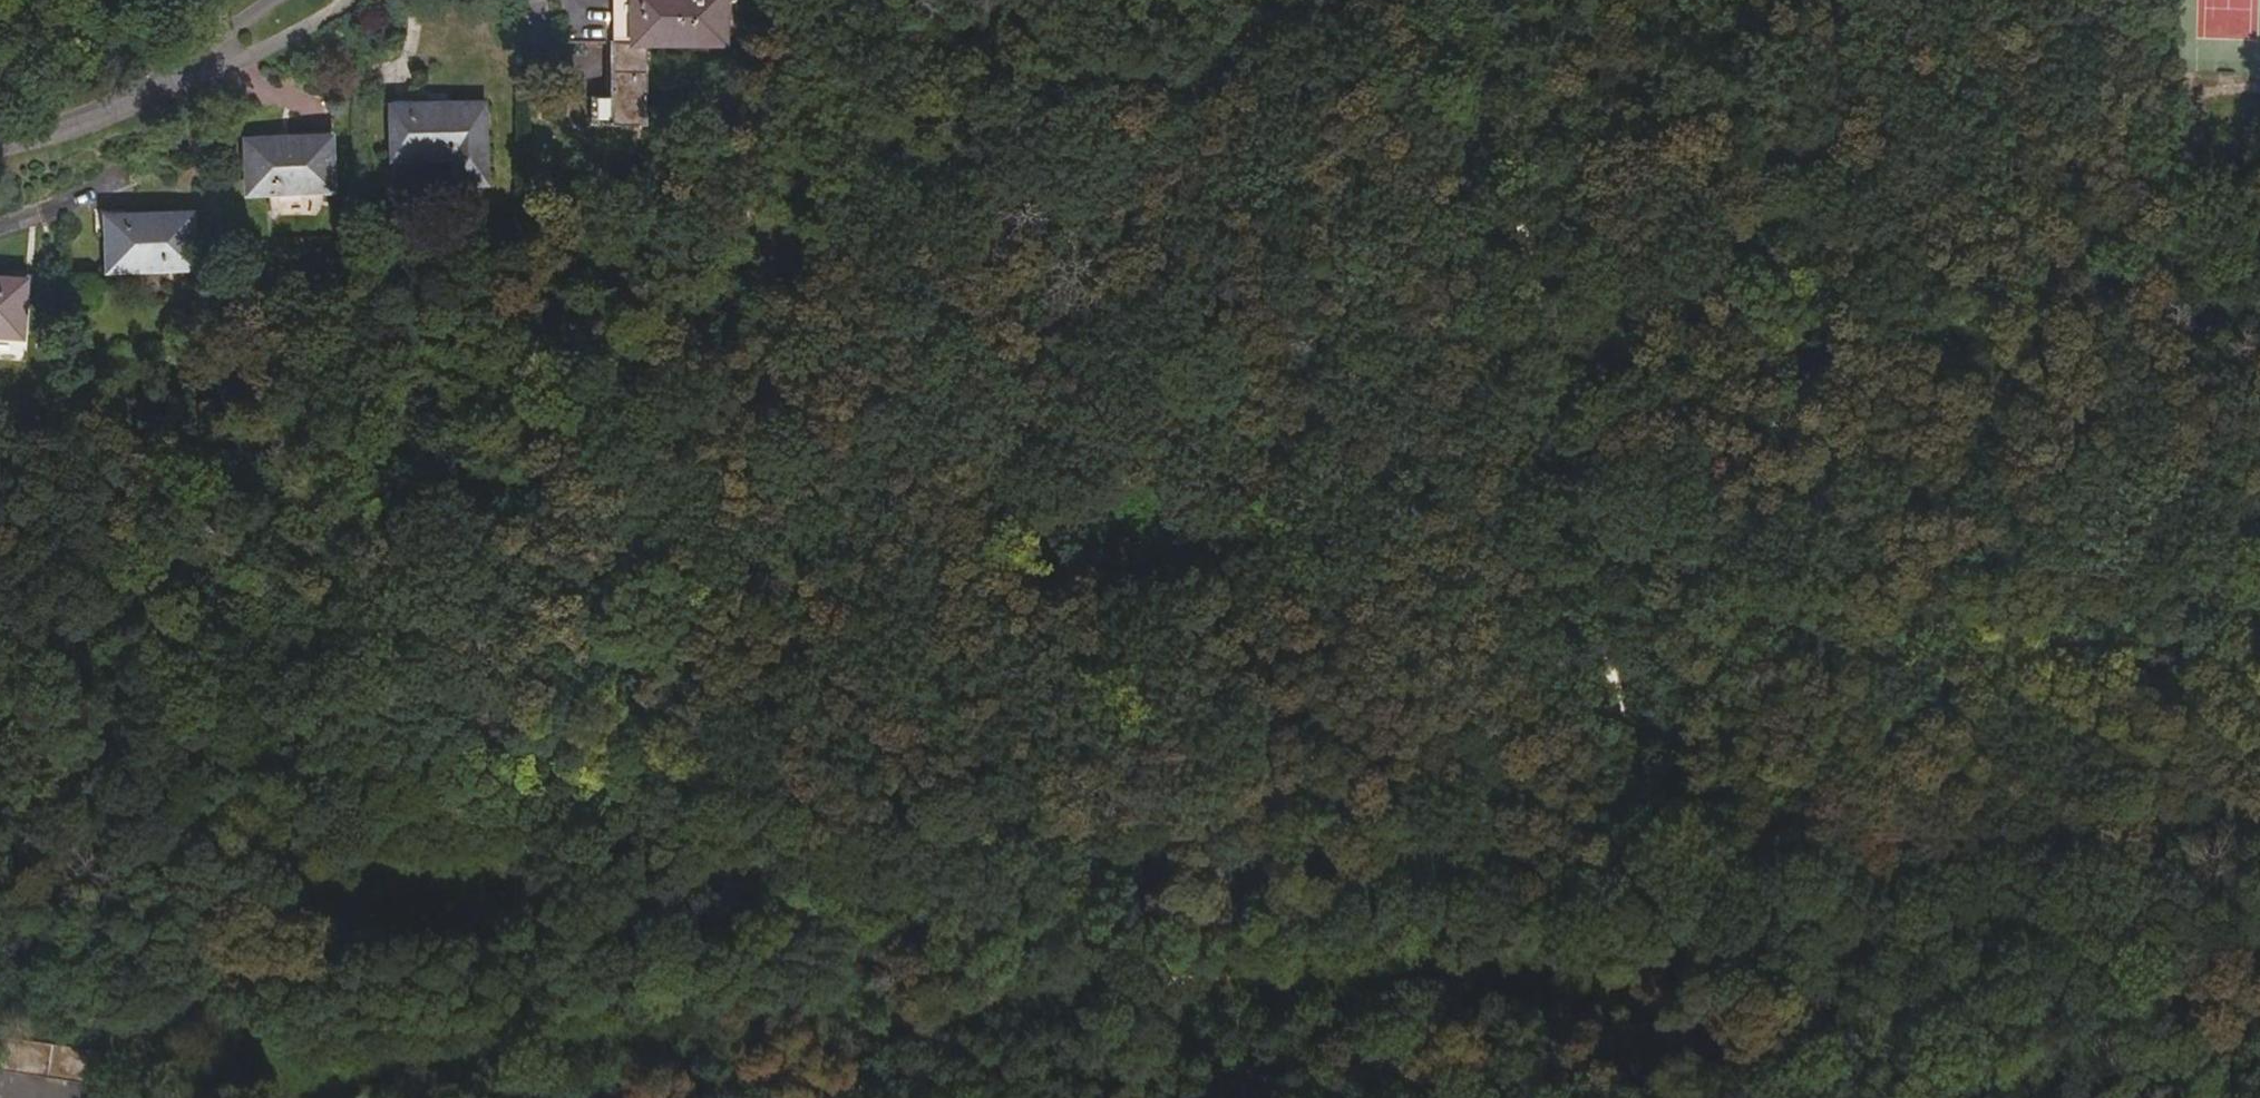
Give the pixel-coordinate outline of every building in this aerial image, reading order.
[(647,44),(725,44),(725,15),(719,15),(719,0),(613,0),(613,96),(592,96),(592,125),(647,125),(647,44)] [(484,104),(410,106),(410,115),(392,115),(393,159),(453,158),(453,184),(486,183),(484,104)] [(392,106),(392,115),(410,115),(410,106),(392,106)] [(246,141),(248,194),(333,191),(331,146),(314,147),(314,138),(246,141)] [(314,147),(331,146),(331,138),(314,138),(314,147)] [(107,226),(108,270),(193,267),(191,214),(124,217),(124,225),(107,226)] [(106,217),(107,226),(124,225),(124,217),(106,217)] [(22,337),(24,307),(17,307),(20,280),(0,279),(0,335),(22,337)] [(26,281),(20,280),(17,307),(24,307),(26,281)] [(0,1037),(0,1071),(97,1086),(97,1085),(102,1052),(0,1037)] [(131,1090),(97,1085),(97,1086),(95,1097),(130,1097),(131,1090)]
